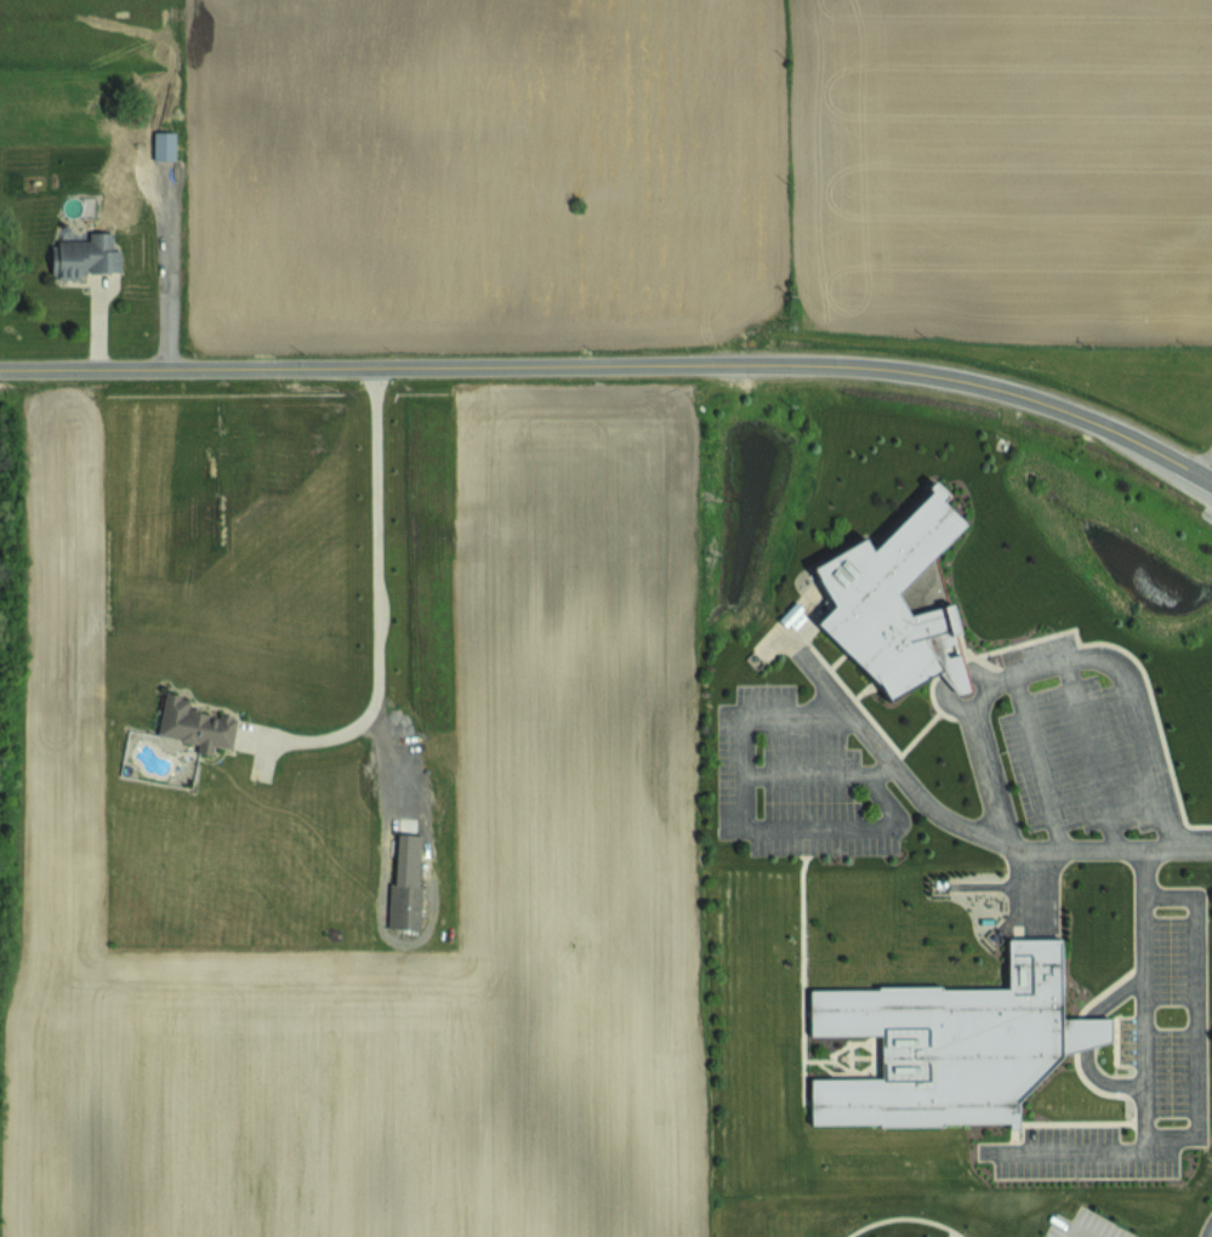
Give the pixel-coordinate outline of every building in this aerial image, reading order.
[(153,159),(175,159),(175,131),(152,131),(153,159)] [(120,272),(120,249),(112,249),(112,231),(88,231),(88,241),(51,241),(51,277),(81,276),(80,272),(120,272)] [(963,523),(941,501),(946,494),(933,480),(926,486),(929,490),(871,549),(864,538),(810,566),(832,605),(815,622),(875,682),(876,679),(887,699),(938,668),(921,638),(933,634),(938,637),(939,646),(941,669),(937,672),(944,679),(955,692),(968,689),(963,669),(952,633),(956,632),(933,553),(963,523)] [(158,736),(197,742),(196,752),(211,754),(213,745),(232,748),(236,717),(188,710),(190,696),(164,692),(158,736)] [(420,834),(396,833),(394,883),(388,883),(387,928),(420,929),(422,884),(418,884),(420,834)] [(1059,937),(1006,937),(1007,988),(808,988),(809,1036),(880,1036),(880,1078),(808,1078),(808,1124),(1017,1122),(1017,1100),(1060,1058),(1082,1050),(1109,1042),(1109,1017),(1085,1017),(1062,1017),(1059,937)]
